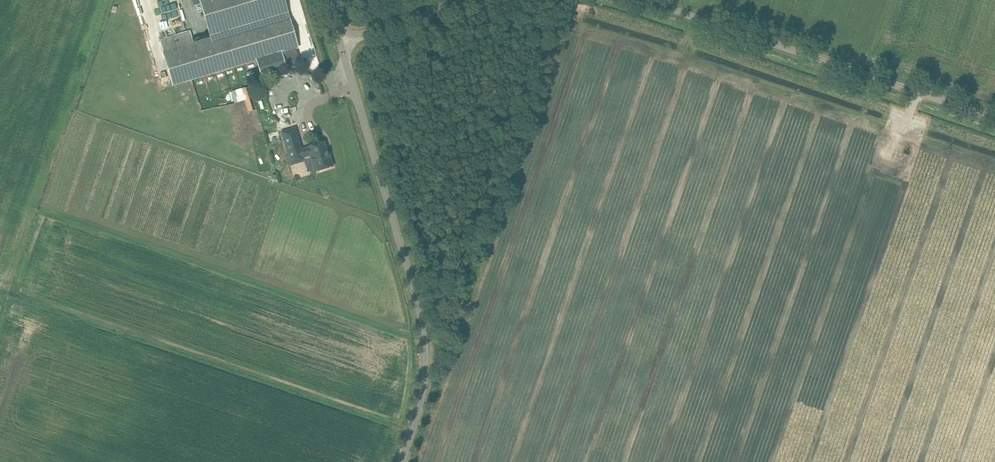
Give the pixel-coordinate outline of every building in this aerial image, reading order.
[(212,37),(194,42),(190,29),(162,38),(175,84),(256,60),(261,76),(291,66),(301,63),(296,48),(282,0),(201,0),(212,37)] [(282,132),(281,132),(291,164),(304,160),(303,155),(309,153),(314,172),(333,166),(330,156),(328,156),(324,142),(307,147),(301,149),(297,135),(284,139),(282,132)]
